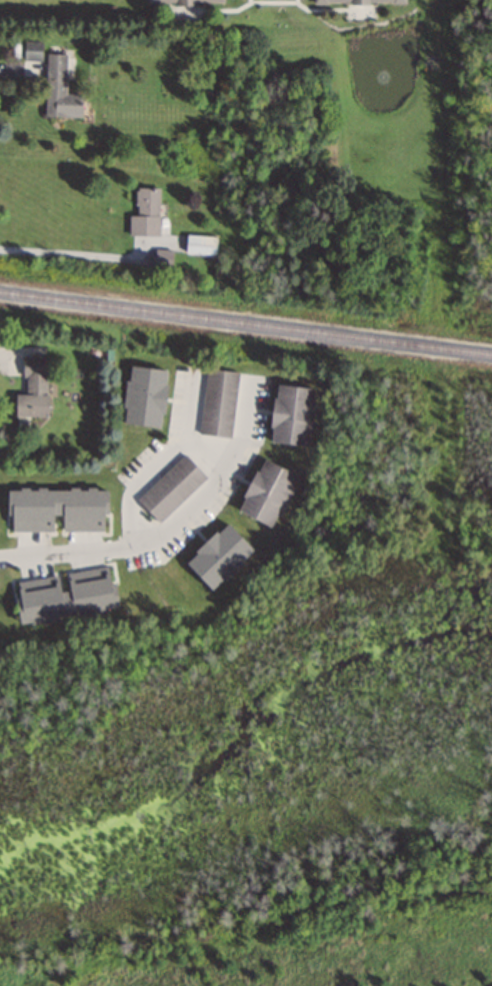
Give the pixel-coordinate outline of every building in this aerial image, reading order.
[(44,117),(80,117),(80,95),(65,95),(66,54),(43,53),(44,41),(23,41),(23,77),(45,77),(44,117)] [(128,216),(128,236),(158,236),(158,188),(135,188),(135,216),(128,216)] [(215,236),(184,236),(184,255),(215,255),(215,236)] [(14,394),(14,416),(45,416),(46,356),(23,356),(23,394),(14,394)] [(119,422),(158,427),(165,369),(127,364),(119,422)] [(230,437),(238,372),(205,368),(197,434),(230,437)] [(313,388),(274,384),(267,441),(306,446),(313,388)] [(206,478),(184,454),(136,499),(158,523),(206,478)] [(296,476),(260,458),(234,510),(271,528),(296,476)] [(6,531),(52,531),(52,515),(60,515),(60,531),(106,531),(105,488),(6,489),(6,531)] [(182,562),(210,590),(251,550),(224,522),(182,562)] [(115,610),(108,566),(61,573),(61,574),(12,581),(18,623),(115,610)]
